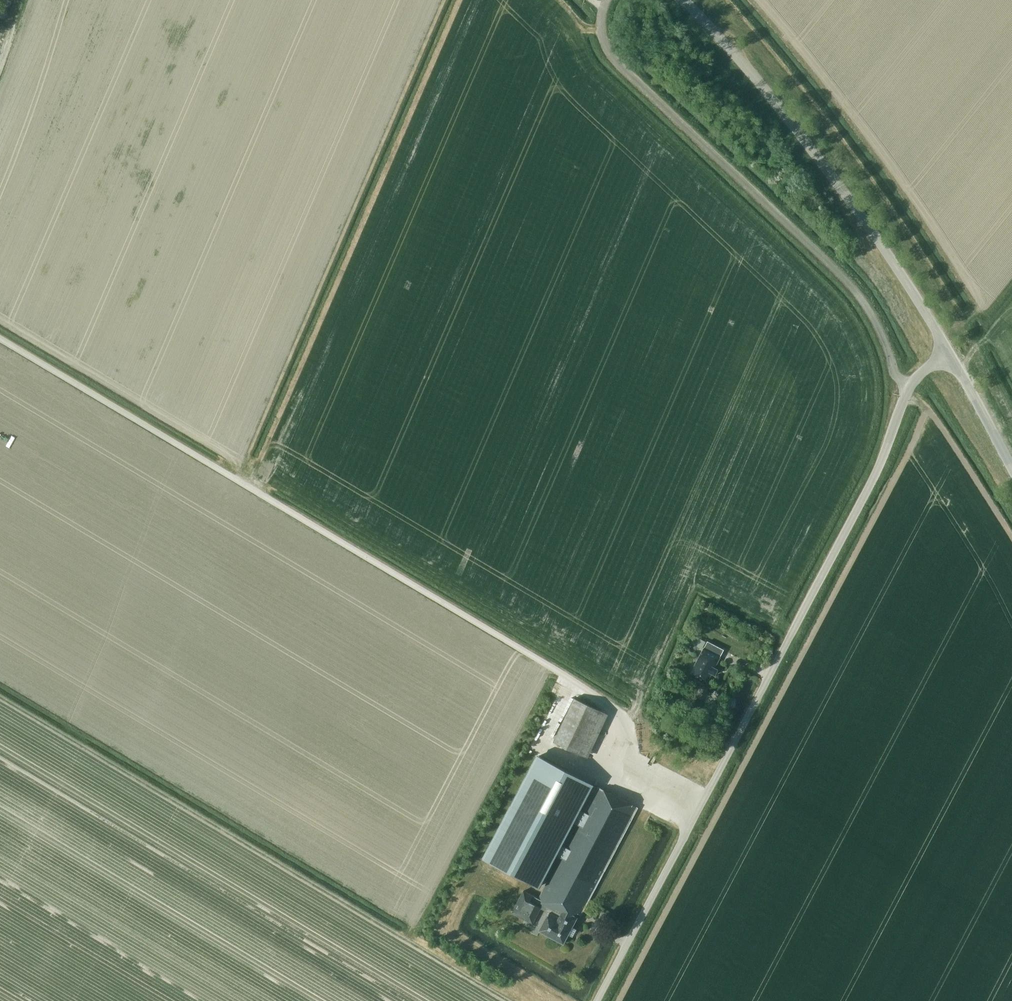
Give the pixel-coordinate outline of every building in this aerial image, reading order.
[(702,648),(706,641),(694,635),(690,642),(702,648)] [(723,648),(708,641),(690,675),(706,683),(712,672),(716,674),(719,669),(714,666),(719,655),(720,655),(723,648)] [(553,742),(580,755),(587,758),(608,714),(574,698),(553,742)] [(592,784),(538,756),(484,859),(537,887),(554,854),(560,857),(538,898),(524,891),(512,912),(532,923),(541,907),(549,912),(540,930),(563,943),(577,916),(576,916),(578,911),(582,913),(637,808),(597,787),(596,788),(591,785),(592,784)]
